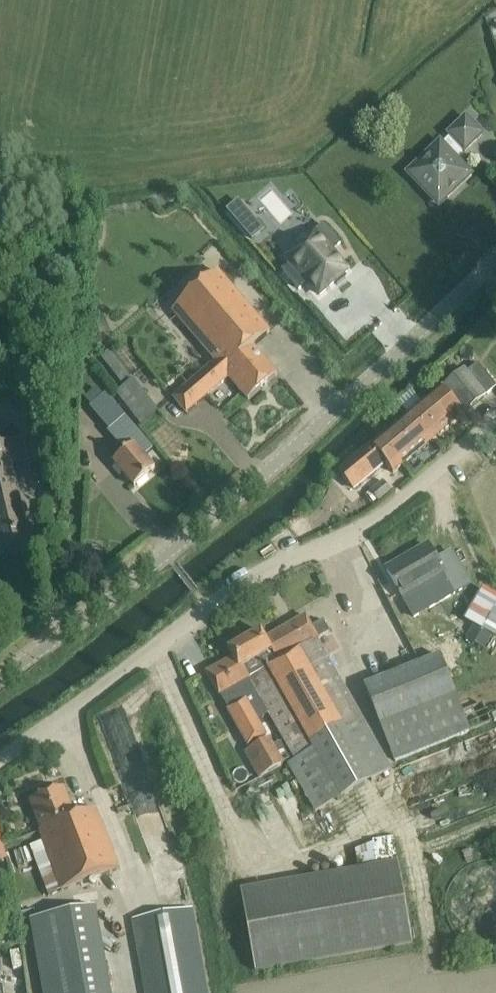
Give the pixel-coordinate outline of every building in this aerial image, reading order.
[(483,135),(469,120),(466,117),(449,134),(451,136),(443,144),(440,142),(407,173),(420,187),(434,201),(443,192),(448,198),(472,175),(456,157),(464,149),(465,151),(483,135)] [(239,200),(226,211),(253,241),(265,231),(239,200)] [(151,219),(118,248),(140,271),(216,362),(174,398),(187,413),(229,377),(248,400),(278,374),(254,347),(290,316),(277,300),(239,255),(219,272),(185,233),(182,236),(173,225),(176,222),(163,208),(151,219)] [(316,229),(283,257),(289,265),(307,285),(319,299),(352,271),(335,251),(343,244),(325,223),(317,230),(316,229)] [(112,358),(103,367),(122,386),(131,377),(112,358)] [(487,395),(495,388),(495,385),(478,363),(468,372),(487,395)] [(487,395),(468,372),(465,368),(453,378),(476,404),(487,395)] [(466,413),(476,404),(453,378),(443,386),(429,398),(411,413),(429,435),(431,434),(434,439),(452,424),(451,423),(465,412),(466,413)] [(117,394),(143,424),(160,410),(134,379),(117,394)] [(93,406),(91,408),(109,430),(107,432),(125,453),(114,463),(122,471),(134,487),(155,469),(145,456),(153,449),(140,434),(113,403),(106,395),(104,397),(93,406)] [(429,435),(411,413),(381,437),(404,464),(434,439),(431,434),(429,435)] [(0,425),(0,435),(0,436),(17,432),(14,421),(0,425)] [(404,464),(381,437),(340,472),(354,489),(385,463),(393,473),(404,464)] [(28,540),(13,476),(5,477),(3,467),(28,461),(22,439),(0,444),(0,546),(28,540)] [(384,480),(371,490),(366,494),(374,503),(379,499),(391,489),(384,480)] [(407,559),(387,570),(402,596),(401,597),(414,619),(435,607),(456,595),(443,572),(429,546),(427,547),(429,549),(408,561),(407,559)] [(88,550),(86,567),(100,568),(102,552),(88,550)] [(324,575),(318,578),(322,586),(328,583),(324,575)] [(466,617),(475,623),(466,638),(485,649),(494,634),(495,635),(495,598),(482,590),(466,617)] [(339,609),(326,616),(332,627),(345,620),(339,609)] [(32,615),(25,618),(28,624),(35,621),(32,615)] [(306,616),(266,638),(261,631),(228,649),(233,658),(233,659),(243,653),(249,663),(242,667),(268,712),(278,729),(294,759),(287,762),(315,811),(389,771),(327,657),(317,639),(319,639),(306,616)] [(415,649),(421,664),(440,657),(434,641),(415,649)] [(247,746),(266,735),(278,729),(268,712),(242,667),(249,663),(243,653),(233,659),(233,658),(206,673),(216,690),(247,746)] [(440,657),(421,664),(365,685),(395,762),(494,723),(485,701),(463,710),(440,657)] [(269,738),(243,753),(258,779),(284,765),(269,738)] [(39,831),(43,841),(30,846),(48,896),(120,869),(97,810),(76,818),(64,788),(30,801),(41,830),(39,831)] [(141,826),(158,824),(154,794),(137,796),(141,826)] [(355,851),(358,870),(239,891),(253,971),(407,944),(389,839),(371,842),(372,844),(355,851)] [(471,849),(462,852),(467,864),(475,861),(471,849)] [(33,918),(47,992),(108,992),(93,908),(33,918)] [(133,920),(147,992),(207,992),(191,909),(133,920)]
